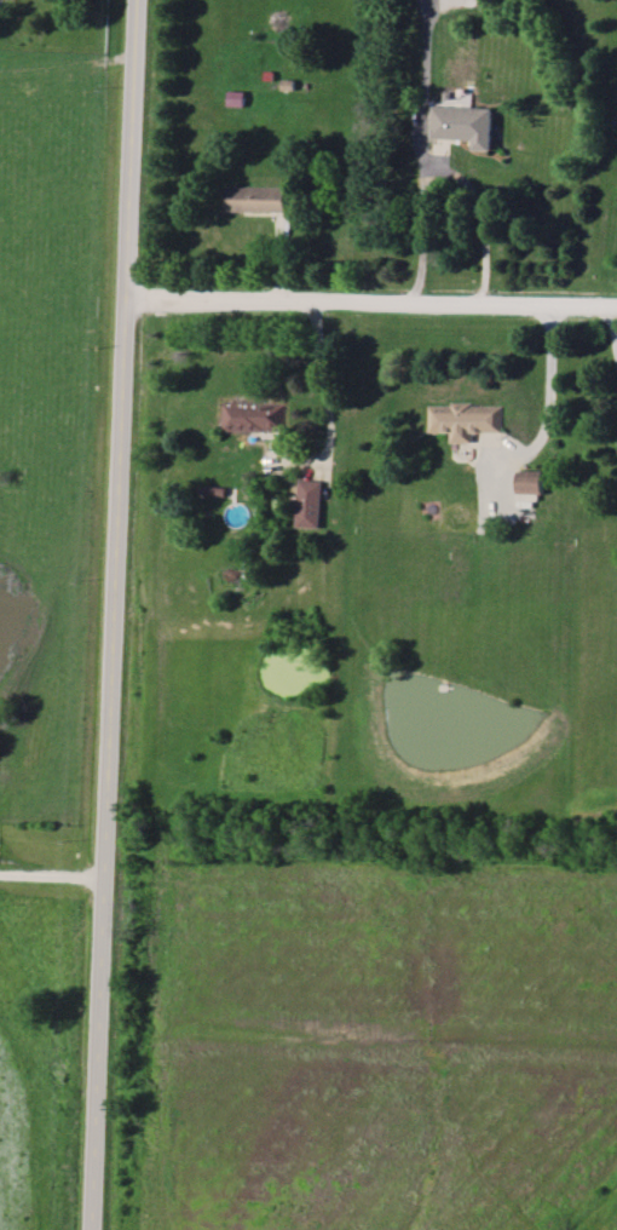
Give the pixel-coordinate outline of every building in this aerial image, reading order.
[(473,150),(492,151),(493,108),(432,107),(432,139),(473,140),(473,150)] [(229,212),(286,212),(286,188),(229,188),(229,212)] [(287,431),(286,402),(223,403),(224,431),(287,431)] [(504,433),(504,407),(429,407),(429,433),(451,433),(451,444),(474,444),(474,433),(504,433)] [(546,476),(520,476),(520,495),(546,495),(546,476)] [(322,481),(299,481),(299,498),(294,498),(293,528),(321,529),(322,481)]
